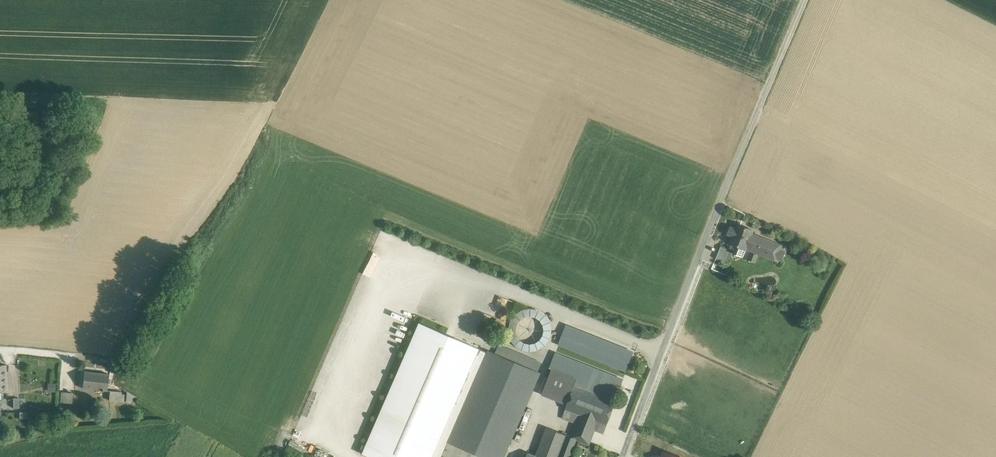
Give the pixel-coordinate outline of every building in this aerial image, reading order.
[(754,230),(738,224),(739,225),(737,229),(731,227),(730,228),(733,229),(731,235),(733,236),(730,243),(736,245),(733,253),(743,257),(747,247),(773,258),(773,259),(778,261),(779,259),(781,260),(785,252),(782,251),(783,248),(779,246),(780,244),(752,233),(754,230)] [(731,250),(721,246),(716,258),(726,262),(731,250)] [(758,255),(751,252),(748,259),(755,262),(758,255)] [(500,295),(495,306),(511,312),(515,301),(500,295)] [(526,352),(533,352),(540,350),(545,346),(549,340),(551,334),(551,327),(549,321),(546,315),(540,311),(534,309),(527,309),(520,311),(515,315),(511,320),(509,327),(509,333),(511,340),(514,345),(520,350),(526,352)] [(420,323),(362,453),(371,456),(432,456),(480,349),(420,323)] [(633,350),(566,325),(558,345),(625,371),(633,350)] [(542,366),(498,348),(495,355),(539,374),(542,366)] [(555,352),(549,367),(577,378),(575,385),(615,401),(624,378),(555,352)] [(471,390),(449,440),(489,456),(503,456),(539,374),(495,355),(478,393),(471,390)] [(577,378),(549,367),(540,389),(569,400),(575,385),(577,378)] [(101,373),(85,372),(83,388),(102,390),(104,377),(100,377),(101,373)] [(615,401),(575,385),(569,400),(566,409),(580,414),(577,421),(595,428),(598,421),(607,425),(616,401),(615,401)] [(73,391),(63,390),(62,402),(72,403),(73,391)] [(128,392),(115,390),(113,400),(130,403),(131,395),(127,394),(128,392)] [(580,414),(566,409),(563,417),(577,422),(577,421),(580,414)] [(595,428),(577,421),(577,422),(572,437),(571,437),(577,439),(589,444),(595,428)] [(547,427),(536,456),(539,456),(570,456),(577,439),(571,437),(572,437),(567,434),(566,435),(547,427)]
